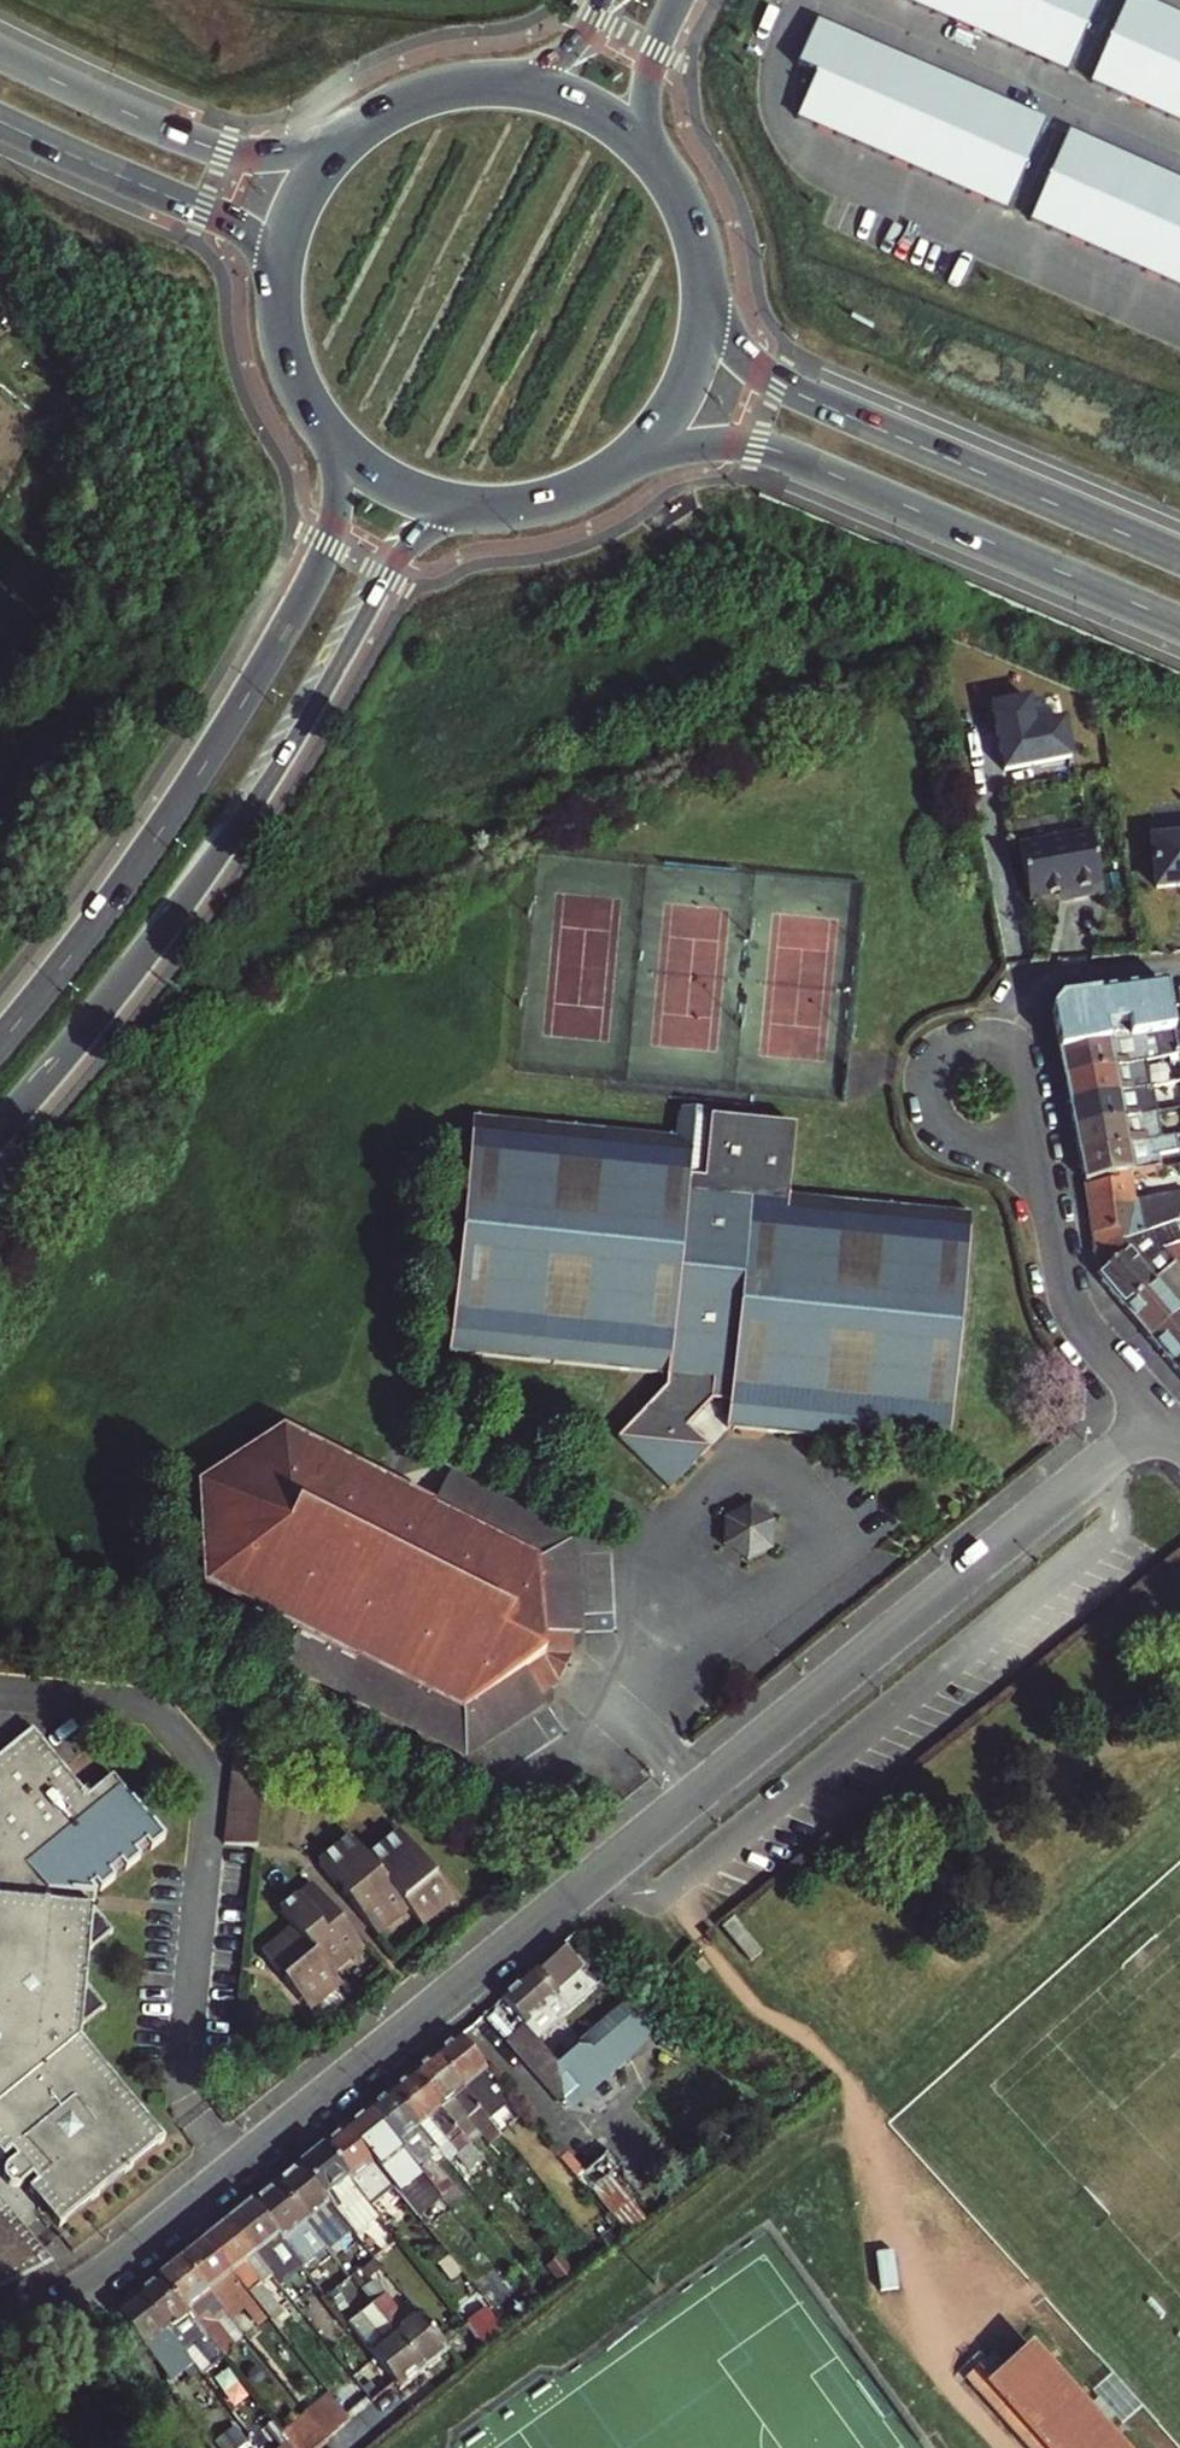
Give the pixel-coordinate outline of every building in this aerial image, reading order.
[(1098,0),(914,0),(1068,68),(1098,0)] [(1153,0),(1122,0),(1089,77),(1179,118),(1179,12),(1153,0)] [(1008,206),(1047,117),(815,16),(795,61),(814,69),(795,112),(1008,206)] [(1067,127),(1028,215),(1179,282),(1179,176),(1067,127)] [(991,706),(1004,771),(1069,759),(1062,720),(1032,726),(1026,699),(991,706)] [(1155,888),(1179,886),(1179,832),(1150,834),(1155,888)] [(1017,848),(1028,901),(1064,894),(1066,903),(1102,895),(1090,834),(1017,848)] [(1061,1052),(1139,1038),(1151,1036),(1176,1031),(1169,985),(1168,985),(1063,1000),(1054,1012),(1061,1052)] [(1065,1078),(1144,1063),(1155,1061),(1179,1056),(1179,1054),(1176,1031),(1151,1036),(1139,1038),(1061,1052),(1065,1078)] [(1070,1106),(1143,1091),(1149,1090),(1144,1063),(1065,1078),(1070,1106)] [(1070,1106),(1075,1131),(1147,1116),(1143,1091),(1070,1106)] [(687,1117),(720,1120),(721,1110),(688,1107),(687,1117)] [(1080,1158),(1152,1143),(1147,1116),(1075,1131),(1080,1158)] [(479,1119),(453,1356),(668,1382),(667,1392),(620,1442),(670,1491),(710,1450),(690,1429),(716,1403),(734,1405),(731,1432),(955,1455),(983,1218),(799,1197),(806,1128),(720,1120),(687,1117),(685,1139),(479,1119)] [(1080,1158),(1084,1182),(1164,1166),(1159,1142),(1152,1143),(1080,1158)] [(1179,1216),(1179,1189),(1131,1198),(1128,1178),(1088,1186),(1098,1252),(1179,1216)] [(1124,1308),(1177,1263),(1179,1262),(1179,1223),(1123,1244),(1098,1258),(1103,1268),(1104,1284),(1124,1308)] [(1179,1314),(1179,1266),(1177,1263),(1124,1308),(1151,1340),(1179,1314)] [(1176,1369),(1179,1366),(1179,1314),(1151,1340),(1176,1369)] [(415,1506),(414,1500),(409,1497),(404,1500),(375,1485),(374,1479),(367,1474),(361,1477),(332,1462),(332,1456),(325,1452),(319,1456),(291,1442),(289,1434),(281,1433),(281,1435),(253,1454),(246,1452),(240,1456),(240,1463),(212,1482),(207,1480),(202,1489),(208,1492),(208,1534),(203,1538),(203,1545),(210,1548),(209,1582),(206,1584),(209,1591),(214,1587),(242,1602),(242,1608),(248,1612),(255,1609),(284,1625),(283,1631),(291,1634),(295,1631),(327,1647),(328,1654),(336,1658),(341,1654),(355,1662),(337,1697),(460,1761),(542,1708),(536,1696),(558,1684),(571,1658),(569,1634),(578,1634),(574,1540),(449,1476),(429,1513),(415,1506)] [(779,1535),(768,1522),(759,1512),(734,1517),(724,1543),(730,1551),(741,1567),(768,1561),(779,1535)] [(23,2184),(32,2176),(39,2186),(31,2194),(59,2229),(165,2142),(76,2034),(78,2028),(79,2019),(101,2002),(82,1979),(86,1947),(111,1927),(91,1904),(93,1889),(163,1832),(110,1767),(87,1786),(32,1719),(0,1746),(0,2158),(4,2163),(15,2155),(20,2162),(12,2168),(9,2172),(8,2177),(10,2182),(14,2185),(18,2186),(23,2184)] [(263,1826),(265,1807),(267,1790),(270,1770),(272,1753),(240,1749),(238,1767),(235,1786),(233,1803),(231,1822),(229,1839),(261,1844),(263,1826)] [(456,1899),(401,1832),(371,1857),(354,1836),(321,1863),(379,1934),(412,1907),(426,1924),(456,1899)] [(334,1971),(365,1946),(314,1883),(280,1910),(294,1927),(262,1953),(309,2011),(343,1983),(334,1971)] [(752,1917),(738,1928),(769,1966),(783,1954),(752,1917)] [(566,1944),(537,1969),(561,1996),(583,1976),(589,1970),(566,1944)] [(537,1969),(504,1999),(523,2021),(528,2026),(561,1996),(537,1969)] [(639,2018),(630,2008),(596,2035),(625,2069),(659,2041),(653,2034),(639,2018)] [(596,2051),(590,2056),(582,2047),(561,2064),(528,2026),(523,2021),(516,2027),(521,2033),(509,2043),(545,2087),(549,2083),(566,2103),(606,2070),(613,2079),(617,2075),(596,2051)] [(590,2056),(596,2051),(617,2075),(625,2069),(596,2035),(582,2047),(590,2056)] [(437,2056),(467,2091),(491,2071),(462,2036),(437,2056)] [(474,2101),(467,2091),(437,2056),(413,2076),(468,2142),(481,2132),(491,2145),(504,2136),(474,2101)] [(467,2091),(474,2101),(499,2081),(491,2071),(467,2091)] [(468,2142),(413,2076),(392,2093),(443,2153),(455,2143),(463,2153),(459,2156),(472,2173),(486,2162),(468,2142)] [(519,2104),(508,2091),(495,2101),(506,2115),(508,2113),(519,2104)] [(392,2093),(370,2110),(442,2197),(448,2192),(443,2186),(449,2182),(433,2162),(443,2153),(392,2093)] [(519,2104),(508,2113),(517,2125),(529,2116),(519,2104)] [(348,2129),(390,2180),(402,2170),(432,2207),(443,2199),(442,2197),(370,2110),(348,2129)] [(396,2186),(390,2180),(348,2129),(324,2148),(389,2229),(396,2223),(378,2200),(396,2186)] [(324,2148),(301,2167),(353,2230),(361,2239),(372,2230),(381,2241),(392,2232),(389,2229),(324,2148)] [(573,2154),(565,2159),(581,2178),(588,2172),(573,2154)] [(277,2186),(308,2224),(321,2213),(341,2239),(353,2230),(301,2167),(277,2186)] [(277,2186),(255,2203),(306,2267),(314,2277),(325,2268),(297,2232),(308,2224),(277,2186)] [(283,2286),(306,2267),(255,2203),(230,2222),(283,2286)] [(441,2258),(449,2251),(416,2211),(404,2220),(427,2250),(432,2246),(441,2258)] [(230,2222),(207,2240),(287,2339),(311,2320),(283,2286),(230,2222)] [(287,2339),(207,2240),(185,2258),(213,2293),(230,2314),(240,2306),(274,2350),(287,2339)] [(185,2258),(162,2276),(221,2349),(228,2343),(223,2337),(227,2334),(217,2323),(220,2321),(204,2300),(213,2293),(185,2258)] [(139,2294),(187,2353),(198,2344),(217,2368),(229,2358),(221,2349),(162,2276),(139,2294)] [(453,2349),(422,2313),(410,2322),(378,2282),(364,2293),(376,2307),(427,2370),(453,2349)] [(117,2312),(162,2371),(173,2362),(183,2375),(197,2364),(187,2353),(139,2294),(117,2312)] [(403,2388),(427,2370),(376,2307),(353,2325),(379,2358),(399,2383),(403,2388)] [(1031,2336),(1006,2357),(993,2342),(967,2366),(1041,2447),(1132,2447),(1031,2336)] [(379,2358),(357,2376),(377,2401),(399,2383),(379,2358)] [(173,2362),(162,2371),(172,2384),(183,2375),(173,2362)] [(333,2395),(309,2414),(330,2439),(353,2420),(333,2395)] [(286,2428),(291,2435),(301,2447),(318,2447),(330,2439),(309,2414),(307,2411),(286,2428)] [(291,2435),(274,2447),(301,2447),(291,2435)]
